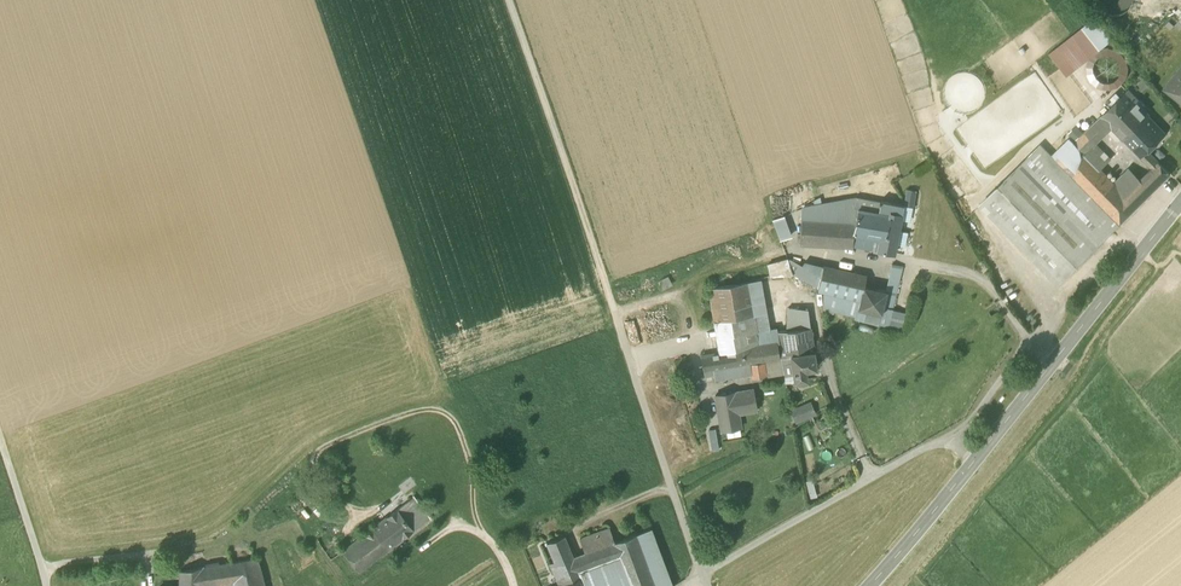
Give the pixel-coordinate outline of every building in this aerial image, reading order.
[(1096,6),(1101,12),(1110,15),(1117,15),(1125,12),(1131,6),(1133,0),(1094,0),(1096,6)] [(1111,41),(1094,20),(1049,54),(1066,75),(1111,41)] [(1093,55),(1087,67),(1091,81),(1102,89),(1116,87),(1126,78),(1127,64),(1119,53),(1106,49),(1093,55)] [(1164,90),(1180,103),(1180,68),(1164,90)] [(1113,127),(1124,139),(1148,115),(1145,112),(1136,103),(1138,101),(1128,91),(1101,116),(1113,127)] [(1140,100),(1138,101),(1136,103),(1145,112),(1148,109),(1140,100)] [(1124,139),(1144,160),(1151,154),(1148,151),(1166,134),(1148,115),(1124,139)] [(1101,116),(1085,132),(1097,143),(1113,127),(1101,116)] [(1074,143),(1084,153),(1085,154),(1096,143),(1097,143),(1085,132),(1074,143)] [(1041,144),(1037,149),(1058,170),(1063,165),(1074,176),(1084,153),(1074,143),(1069,138),(1052,155),(1041,144)] [(1112,159),(1096,143),(1085,154),(1101,169),(1112,159)] [(1058,284),(1119,224),(1073,178),(1069,182),(1058,170),(1037,149),(981,205),(1058,284)] [(1101,169),(1085,154),(1084,153),(1074,176),(1073,178),(1119,224),(1137,206),(1125,194),(1114,183),(1101,169)] [(1144,160),(1153,168),(1159,162),(1151,154),(1144,160)] [(1171,174),(1159,162),(1153,168),(1148,173),(1159,185),(1171,174)] [(1063,165),(1058,170),(1069,182),(1073,178),(1074,176),(1063,165)] [(1129,168),(1114,183),(1125,194),(1139,181),(1129,168)] [(1152,192),(1159,185),(1148,173),(1140,180),(1152,192)] [(1137,206),(1152,192),(1140,180),(1139,181),(1125,194),(1137,206)] [(906,189),(903,206),(913,207),(916,191),(906,189)] [(852,247),(852,246),(853,235),(852,234),(855,223),(857,209),(878,213),(880,202),(858,198),(802,209),(801,220),(799,244),(852,247)] [(880,201),(880,202),(878,213),(889,215),(884,240),(879,239),(877,251),(894,254),(903,206),(880,201)] [(852,234),(853,235),(879,239),(884,240),(889,215),(878,213),(857,209),(855,223),(852,234)] [(784,216),(772,220),(780,240),(792,236),(784,216)] [(879,239),(853,235),(852,246),(877,251),(879,239)] [(787,259),(768,265),(769,276),(792,274),(787,259)] [(801,267),(787,259),(793,274),(805,282),(818,289),(820,278),(801,267)] [(804,262),(801,267),(820,278),(823,267),(804,262)] [(892,264),(886,291),(887,292),(883,308),(891,309),(902,266),(892,264)] [(823,267),(820,278),(818,289),(818,290),(823,291),(860,299),(863,286),(864,286),(866,276),(823,267)] [(668,276),(657,281),(662,290),(672,285),(668,276)] [(722,321),(725,339),(728,352),(777,343),(780,358),(782,358),(777,332),(777,328),(770,329),(761,280),(710,289),(715,322),(722,321)] [(886,291),(864,286),(863,286),(860,299),(858,309),(881,314),(883,308),(887,292),(886,291)] [(860,299),(823,291),(823,310),(854,316),(854,318),(887,327),(891,309),(883,308),(881,314),(858,309),(860,299)] [(788,308),(786,331),(787,331),(810,328),(808,310),(788,308)] [(891,309),(887,327),(901,330),(905,313),(891,309)] [(722,321),(715,322),(714,322),(717,341),(725,339),(722,321)] [(787,331),(786,331),(777,332),(782,358),(790,356),(790,355),(813,351),(810,328),(787,331)] [(1001,343),(1009,351),(1016,344),(1008,336),(1001,343)] [(716,341),(718,354),(728,352),(725,339),(717,341),(716,341)] [(777,343),(728,352),(718,354),(701,357),(704,372),(749,364),(765,361),(780,358),(777,343)] [(790,355),(790,356),(793,376),(794,382),(807,380),(805,370),(810,370),(809,364),(815,363),(814,351),(813,351),(790,355)] [(790,356),(782,358),(784,375),(784,377),(785,383),(794,382),(793,376),(790,356)] [(780,358),(765,361),(768,378),(784,375),(782,358),(780,358)] [(749,364),(704,372),(705,377),(714,375),(715,381),(750,375),(749,364)] [(752,389),(715,396),(719,420),(721,420),(723,431),(726,430),(739,428),(741,428),(738,414),(756,411),(752,389)] [(800,409),(791,413),(795,423),(805,418),(800,409)] [(739,428),(726,430),(728,438),(741,436),(739,428)] [(719,450),(716,429),(708,430),(712,451),(719,450)] [(398,509),(414,530),(427,520),(411,499),(398,509)] [(343,551),(359,573),(414,530),(398,509),(343,551)] [(581,540),(586,553),(612,544),(614,543),(609,529),(581,540)] [(636,535),(655,585),(671,585),(650,529),(636,535)] [(636,535),(614,543),(612,544),(617,558),(627,585),(655,585),(636,535)] [(582,571),(576,557),(573,558),(564,536),(547,543),(555,562),(550,564),(559,585),(562,585),(588,585),(582,571)] [(586,553),(592,568),(617,558),(612,544),(586,553)] [(586,553),(576,557),(582,571),(592,568),(586,553)] [(617,558),(592,568),(582,571),(588,585),(627,585),(617,558)] [(229,564),(234,582),(235,585),(263,585),(256,559),(254,559),(230,563),(229,564)] [(229,564),(220,565),(223,584),(234,582),(229,564)] [(223,584),(220,565),(180,572),(179,585),(212,585),(223,584)]
